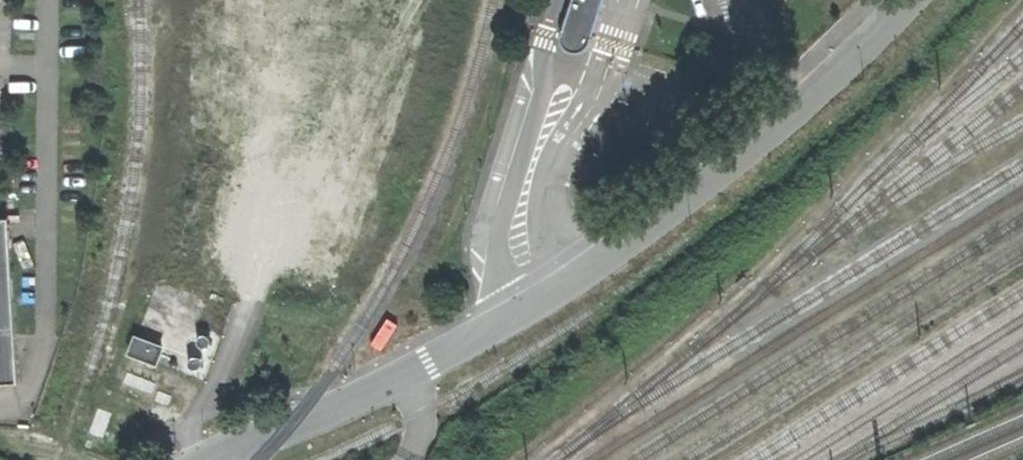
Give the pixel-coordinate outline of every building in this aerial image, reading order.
[(601,0),(569,0),(558,32),(557,37),(559,44),(561,49),(568,52),(575,52),(581,51),(586,46),(592,26),(588,25),(590,19),(594,20),(601,0)] [(19,380),(10,215),(0,215),(0,381),(19,380)] [(129,351),(155,361),(161,345),(135,335),(129,351)]
